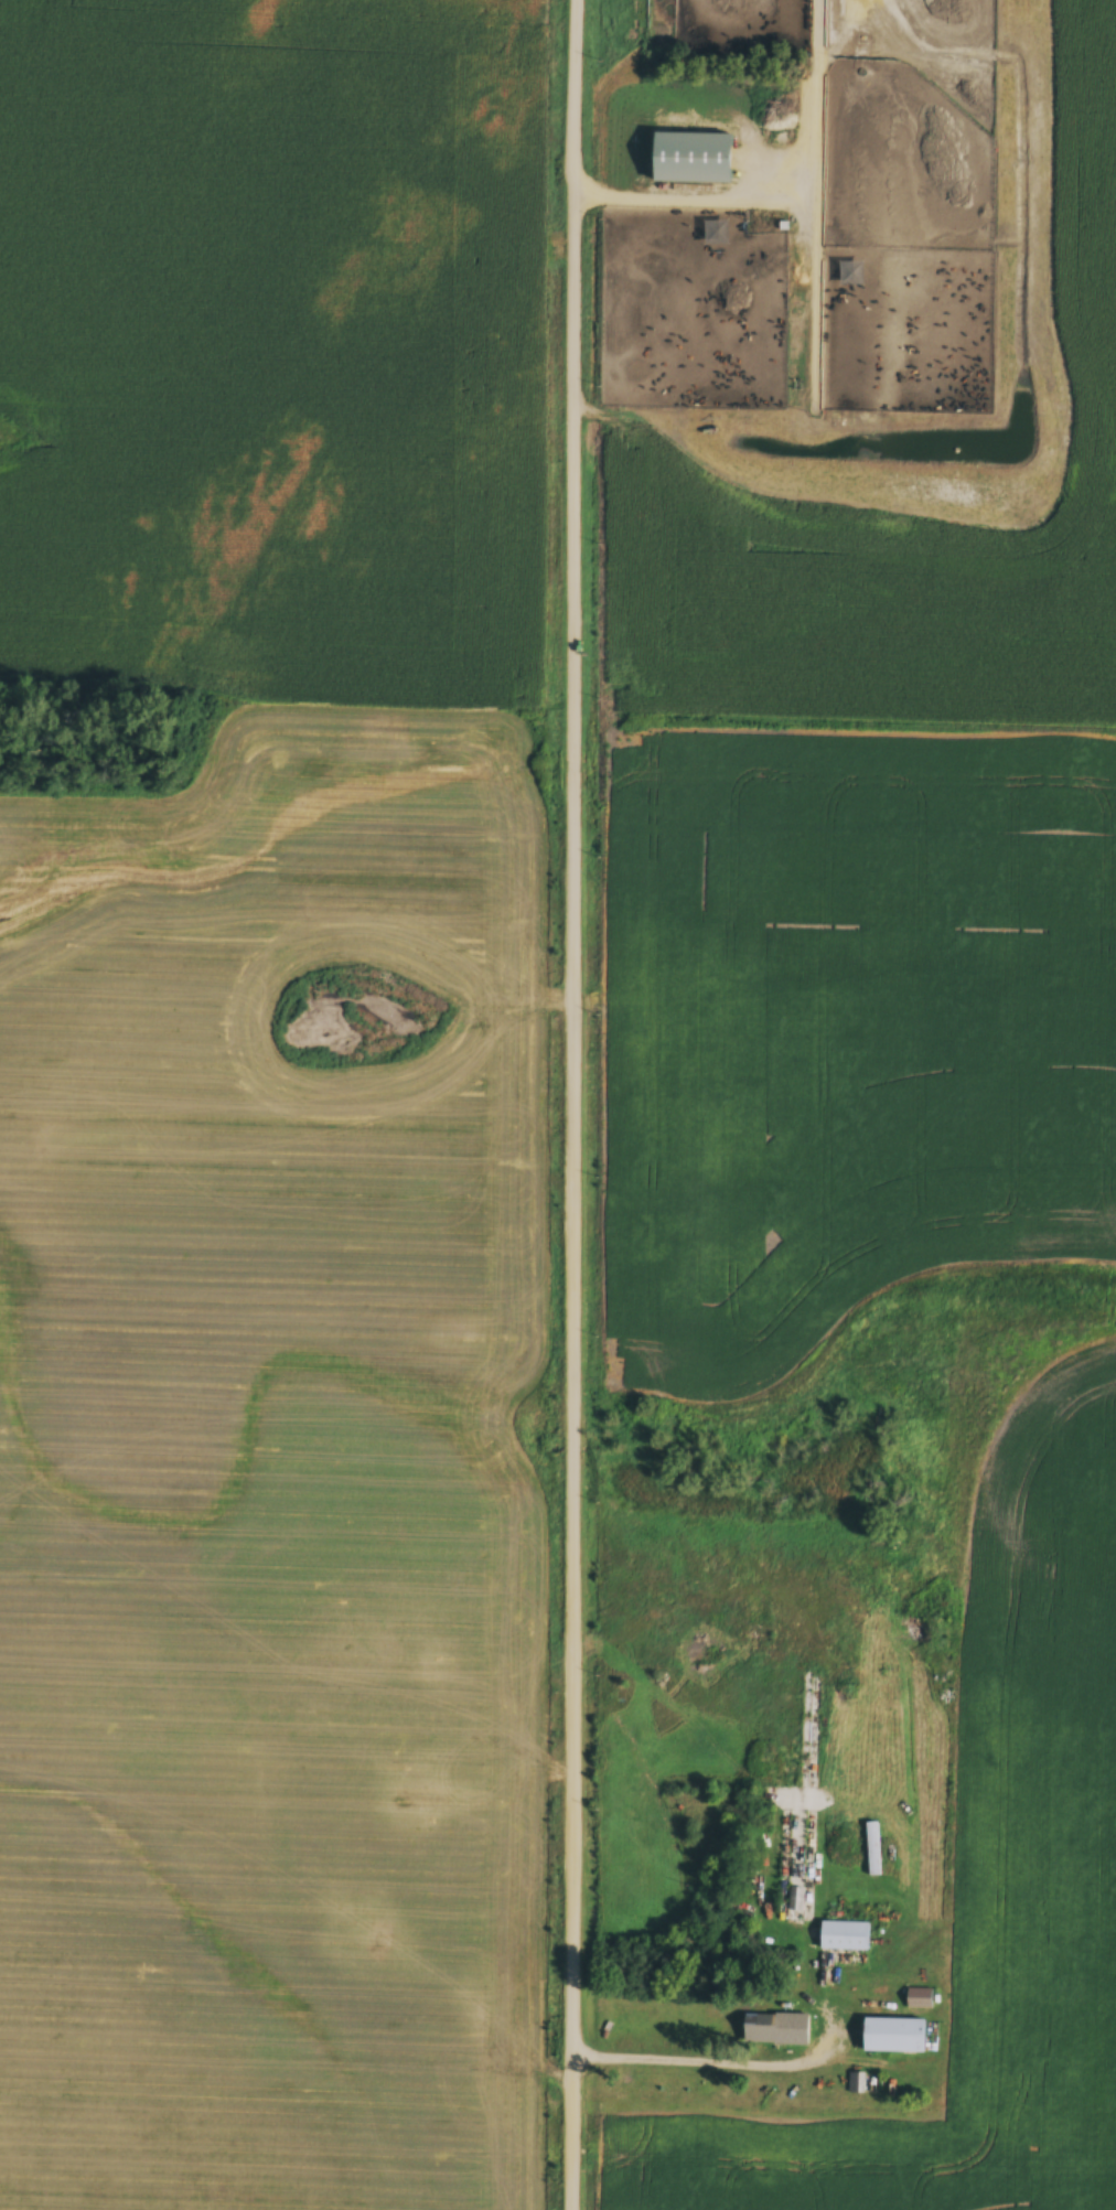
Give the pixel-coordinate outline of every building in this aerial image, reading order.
[(820,1952),(868,1952),(868,1923),(821,1923),(820,1952)] [(930,1991),(908,1992),(908,2008),(930,2008),(930,1991)] [(863,2055),(923,2055),(923,2021),(863,2021),(863,2055)]
